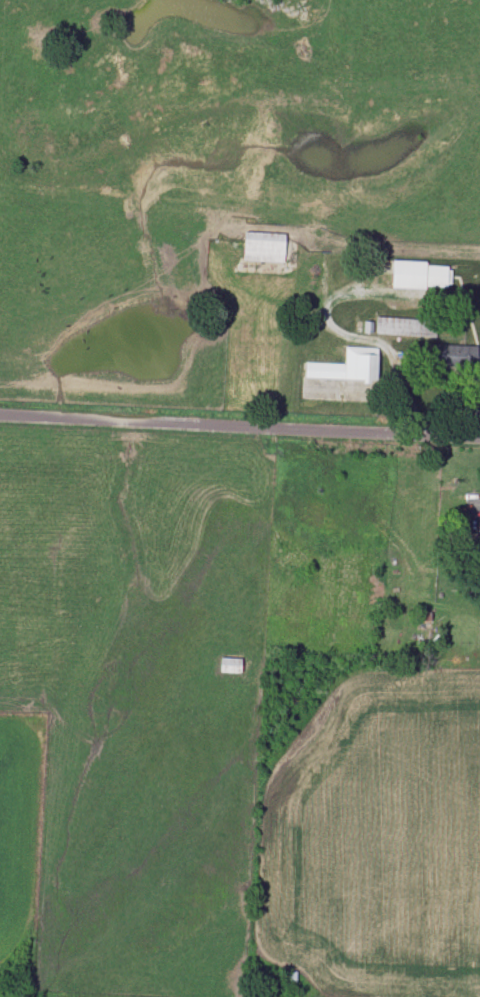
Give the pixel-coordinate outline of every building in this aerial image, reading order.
[(284,233),(243,232),(242,260),(283,261),(284,233)] [(391,286),(449,288),(450,266),(426,265),(426,261),(392,260),(391,286)] [(376,334),(429,335),(429,318),(376,318),(376,334)] [(475,365),(476,345),(435,344),(435,364),(475,365)] [(305,362),(304,378),(375,380),(376,348),(345,347),(344,364),(305,362)] [(431,629),(430,612),(416,612),(416,629),(431,629)]
